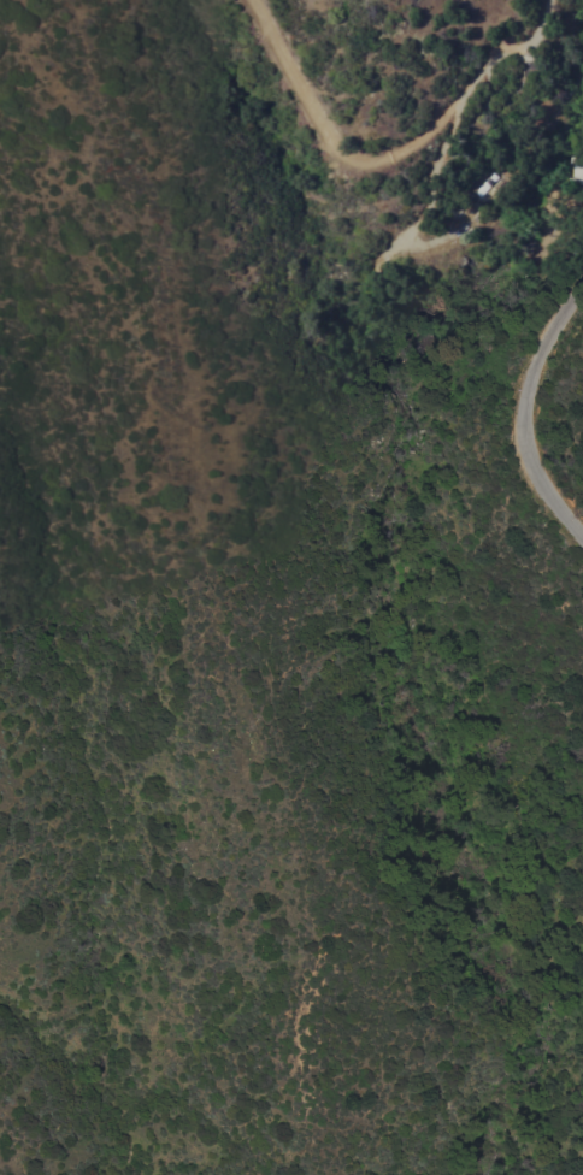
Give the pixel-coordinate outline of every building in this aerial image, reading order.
[(572,160),(582,161),(582,178),(570,177),(572,160)]
